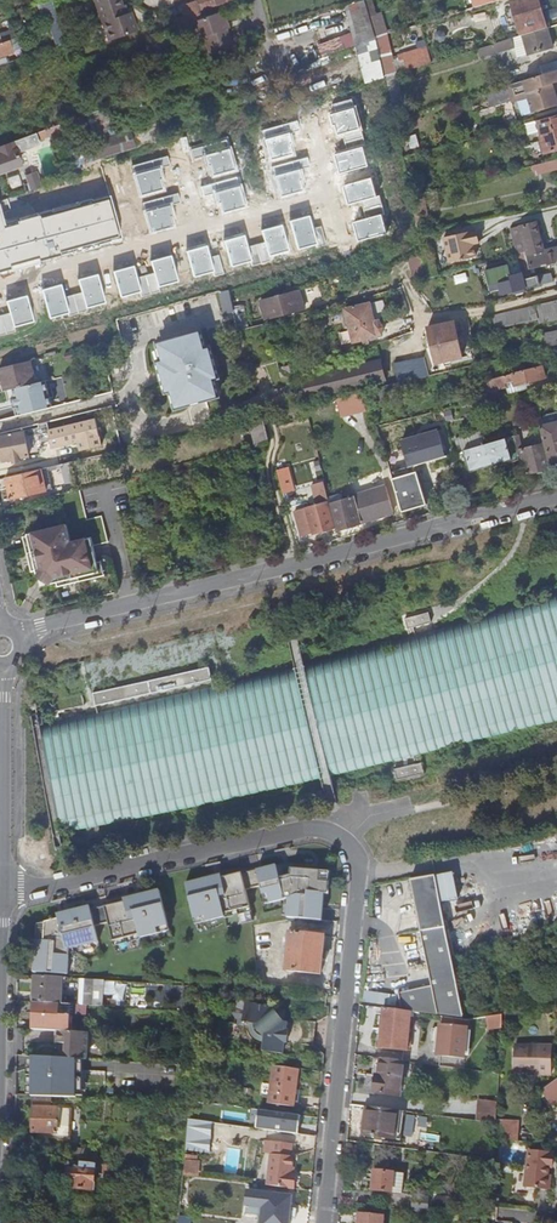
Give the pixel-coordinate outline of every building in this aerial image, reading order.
[(9,10),(5,0),(0,0),(0,13),(9,10)] [(103,24),(105,23),(108,29),(112,41),(138,32),(134,20),(131,14),(125,16),(120,2),(119,0),(94,0),(103,24)] [(196,2),(181,8),(180,8),(180,9),(178,9),(180,14),(183,13),(187,24),(192,22),(202,19),(199,12),(231,0),(195,0),(196,2)] [(375,14),(371,0),(364,0),(368,16),(375,14)] [(498,0),(483,5),(485,13),(501,8),(498,0)] [(546,29),(537,0),(525,0),(511,5),(521,36),(546,29)] [(221,12),(227,29),(230,28),(224,10),(221,12)] [(202,19),(192,22),(198,39),(204,37),(211,55),(234,47),(227,29),(221,12),(202,19)] [(383,26),(380,13),(375,14),(368,16),(372,29),(383,26)] [(109,42),(112,41),(108,29),(105,23),(103,24),(109,42)] [(385,35),(386,35),(383,26),(372,29),(374,38),(385,35)] [(552,48),(546,29),(521,36),(479,49),(481,58),(513,48),(516,59),(552,48)] [(0,36),(0,44),(8,41),(15,39),(12,31),(0,36)] [(385,78),(396,75),(394,70),(385,35),(374,38),(378,54),(385,78)] [(52,42),(54,49),(67,44),(64,37),(52,42)] [(18,47),(15,39),(8,41),(11,50),(18,47)] [(11,50),(8,41),(0,44),(0,54),(11,50)] [(407,71),(432,63),(427,47),(397,56),(399,61),(403,60),(407,71)] [(542,75),(556,71),(556,61),(539,66),(542,75)] [(534,115),(556,107),(556,88),(554,89),(552,85),(556,84),(556,83),(556,72),(514,84),(520,101),(528,99),(534,115)] [(390,101),(401,99),(396,75),(385,78),(390,101)] [(512,104),(520,101),(514,84),(507,86),(512,104)] [(283,97),(274,100),(278,111),(286,108),(283,97)] [(332,104),(334,111),(329,113),(332,126),(335,126),(337,135),(345,133),(348,142),(361,139),(358,130),(362,129),(356,106),(354,107),(352,99),(332,104)] [(518,128),(536,121),(534,115),(528,99),(520,101),(512,104),(510,104),(518,128)] [(537,121),(546,153),(556,150),(556,116),(537,121)] [(298,119),(260,129),(269,162),(296,155),(290,132),(301,129),(298,119)] [(58,125),(37,133),(39,140),(61,132),(58,125)] [(132,135),(135,145),(164,135),(160,125),(132,135)] [(90,150),(93,160),(132,148),(128,133),(89,147),(90,150)] [(210,180),(238,172),(229,139),(190,149),(193,160),(204,157),(210,180)] [(0,146),(0,174),(22,166),(13,142),(0,146)] [(361,147),(334,155),(339,174),(366,167),(361,147)] [(76,166),(93,160),(90,150),(73,154),(76,166)] [(77,170),(76,166),(73,154),(73,153),(67,155),(69,162),(68,162),(70,172),(77,170)] [(168,157),(132,165),(139,198),(167,190),(161,169),(170,165),(168,157)] [(307,158),(271,166),(279,199),(306,191),(300,170),(309,166),(307,158)] [(532,167),(533,171),(536,170),(537,174),(556,169),(556,160),(532,167)] [(239,176),(200,187),(202,195),(212,192),(219,216),(247,208),(239,176)] [(355,222),(361,242),(387,234),(381,215),(387,213),(381,192),(376,194),(370,176),(343,184),(349,204),(363,200),(368,218),(355,222)] [(413,213),(426,211),(422,194),(410,197),(413,213)] [(118,238),(108,199),(4,227),(0,212),(0,271),(118,238)] [(413,213),(415,223),(427,221),(426,211),(413,213)] [(309,216),(290,221),(297,248),(316,243),(317,248),(327,245),(321,225),(312,227),(309,216)] [(544,252),(536,223),(512,230),(518,254),(525,253),(530,271),(556,264),(556,249),(544,252)] [(244,235),(224,240),(231,267),(251,262),(253,267),(274,261),(272,256),(290,251),(283,224),(263,229),(267,243),(248,248),(244,235)] [(476,244),(473,231),(444,238),(450,264),(477,257),(474,244),(476,244)] [(206,245),(187,250),(194,277),(213,272),(214,277),(224,274),(218,254),(209,256),(206,245)] [(433,253),(423,256),(428,279),(438,276),(433,253)] [(131,266),(115,270),(122,297),(138,293),(140,298),(161,292),(159,287),(177,282),(170,255),(150,260),(154,274),(135,279),(131,266)] [(529,287),(525,270),(511,273),(508,262),(486,268),(492,291),(501,288),(503,294),(529,287)] [(61,285),(44,289),(51,316),(67,312),(69,317),(90,312),(89,307),(107,302),(99,274),(79,279),(83,294),(64,299),(61,285)] [(233,310),(232,306),(228,290),(219,292),(224,312),(233,310)] [(279,296),(260,302),(265,319),(302,309),(297,290),(278,296),(279,296)] [(17,331),(15,326),(33,321),(26,296),(7,301),(10,313),(0,316),(0,336),(17,331)] [(556,314),(556,301),(539,305),(542,318),(556,314)] [(353,342),(363,340),(364,343),(369,342),(368,339),(383,335),(380,322),(374,323),(369,304),(346,310),(353,342)] [(542,318),(539,305),(536,306),(539,320),(539,323),(556,319),(556,314),(542,318)] [(531,322),(539,320),(536,306),(528,308),(531,322)] [(233,310),(237,327),(248,324),(243,308),(233,310)] [(496,330),(531,322),(528,308),(493,316),(496,330)] [(428,328),(436,363),(463,358),(455,322),(428,328)] [(158,342),(162,359),(158,360),(166,390),(171,388),(176,406),(218,394),(213,376),(217,375),(209,346),(204,347),(200,330),(158,342)] [(543,337),(545,348),(548,348),(550,347),(556,346),(556,334),(543,337)] [(0,350),(0,363),(10,360),(6,349),(0,350)] [(425,356),(399,363),(404,382),(429,376),(425,356)] [(38,382),(33,360),(0,368),(0,375),(4,391),(15,388),(38,382)] [(297,371),(304,369),(303,363),(295,365),(297,371)] [(399,383),(404,382),(399,363),(395,364),(399,383)] [(516,387),(516,386),(539,380),(537,369),(489,381),(490,387),(512,381),(513,388),(516,387)] [(38,382),(15,388),(22,415),(49,408),(42,381),(38,382)] [(474,403),(476,409),(486,407),(484,400),(474,403)] [(415,465),(431,460),(423,434),(438,431),(432,413),(377,426),(379,436),(390,472),(415,465)] [(556,423),(556,413),(547,415),(547,418),(541,420),(542,427),(556,423)] [(97,416),(48,427),(52,448),(80,442),(82,451),(104,446),(97,416)] [(262,416),(250,419),(257,446),(269,443),(262,416)] [(552,467),(556,466),(556,423),(542,427),(543,429),(546,444),(552,467)] [(3,460),(28,456),(24,430),(0,434),(0,445),(3,460)] [(465,450),(484,445),(481,432),(455,440),(458,452),(465,450)] [(470,471),(519,458),(514,436),(484,445),(465,450),(470,471)] [(527,473),(552,467),(546,444),(522,451),(527,473)] [(427,505),(415,465),(390,472),(397,496),(402,512),(427,505)] [(284,468),(277,470),(283,493),(290,491),(284,468)] [(40,469),(6,477),(11,499),(46,491),(40,469)] [(323,498),(328,497),(324,483),(320,483),(323,498)] [(386,486),(353,495),(354,497),(361,522),(394,513),(386,486)] [(341,494),(328,498),(329,502),(335,526),(336,530),(361,523),(354,497),(343,501),(341,494)] [(313,532),(335,526),(329,502),(307,508),(313,532)] [(99,572),(96,562),(93,546),(91,537),(70,542),(66,525),(26,534),(26,536),(30,551),(26,552),(31,572),(35,571),(36,575),(50,583),(55,582),(56,586),(80,581),(78,576),(99,572)] [(78,576),(80,581),(104,575),(101,561),(96,562),(99,572),(78,576)] [(35,729),(54,835),(333,777),(385,764),(395,762),(522,730),(556,722),(556,596),(435,633),(293,669),(35,729)] [(212,666),(94,689),(97,702),(214,680),(212,666)] [(399,779),(426,773),(423,761),(396,767),(399,779)] [(277,865),(257,870),(266,906),(288,899),(287,917),(323,922),(326,894),(329,894),(329,882),(320,881),(321,870),(292,868),(291,875),(281,877),(277,865)] [(232,913),(252,909),(243,873),(221,878),(221,875),(187,883),(196,925),(233,917),(232,913)] [(465,1016),(455,968),(447,926),(437,875),(410,879),(433,986),(399,993),(403,1009),(412,1012),(466,1019),(465,1016)] [(125,902),(105,907),(113,941),(139,934),(140,939),(170,932),(160,890),(124,899),(125,902)] [(91,905),(57,914),(59,920),(46,922),(44,942),(36,940),(32,973),(69,974),(69,949),(78,948),(80,952),(101,949),(91,905)] [(290,932),(285,970),(320,974),(324,936),(290,932)] [(504,957),(508,967),(532,958),(528,947),(504,957)] [(62,1005),(64,978),(37,976),(35,1003),(61,1005),(62,1005)] [(104,1007),(106,981),(87,980),(86,1006),(104,1007)] [(367,989),(365,999),(385,1003),(387,993),(367,989)] [(108,1007),(118,1008),(118,1001),(108,1000),(108,1007)] [(265,1040),(264,1050),(287,1053),(291,1020),(280,1019),(282,1005),(238,1000),(235,1022),(253,1024),(251,1039),(265,1040)] [(33,1030),(59,1032),(61,1005),(35,1003),(33,1030)] [(88,1008),(78,1007),(77,1015),(88,1015),(88,1008)] [(403,1009),(385,1008),(384,1011),(381,1048),(408,1050),(412,1015),(412,1012),(403,1009)] [(487,1027),(502,1025),(503,1013),(486,1016),(487,1027)] [(468,1027),(441,1025),(438,1055),(465,1058),(468,1027)] [(90,1033),(59,1032),(59,1044),(67,1044),(67,1059),(88,1060),(90,1033)] [(514,1069),(538,1070),(539,1046),(515,1045),(514,1069)] [(538,1070),(538,1074),(550,1074),(551,1046),(539,1046),(538,1070)] [(406,1061),(381,1058),(379,1076),(377,1075),(375,1093),(401,1096),(406,1061)] [(46,1060),(25,1060),(24,1060),(23,1070),(25,1070),(25,1091),(27,1091),(27,1094),(38,1094),(38,1091),(45,1092),(46,1060)] [(137,1064),(124,1063),(124,1073),(136,1074),(137,1064)] [(300,1070),(274,1066),(269,1103),(295,1107),(300,1070)] [(541,1091),(548,1100),(552,1106),(556,1103),(556,1079),(541,1091)] [(191,1111),(190,1111),(189,1119),(196,1120),(197,1115),(198,1112),(211,1114),(210,1116),(217,1117),(219,1106),(192,1102),(191,1111)] [(405,1111),(364,1106),(361,1135),(401,1140),(405,1111)] [(47,1133),(47,1140),(70,1140),(71,1109),(34,1108),(33,1132),(40,1132),(47,1133)] [(301,1132),(302,1112),(260,1108),(258,1128),(301,1132)] [(405,1125),(425,1127),(427,1115),(406,1113),(405,1125)] [(520,1121),(497,1119),(497,1123),(496,1140),(518,1142),(520,1121)] [(268,1185),(295,1189),(297,1174),(292,1173),(294,1156),(292,1156),(293,1144),(273,1141),(268,1185)] [(72,1162),(96,1164),(97,1152),(73,1150),(72,1162)] [(526,1189),(547,1191),(550,1191),(552,1178),(549,1177),(549,1170),(553,1170),(555,1155),(529,1153),(526,1189)] [(186,1174),(200,1174),(201,1154),(187,1154),(186,1174)] [(94,1190),(95,1174),(96,1164),(72,1162),(48,1160),(47,1171),(69,1172),(68,1180),(68,1184),(72,1184),(72,1188),(94,1190)] [(96,1164),(95,1174),(127,1176),(128,1167),(96,1164)] [(405,1173),(375,1170),(373,1190),(403,1194),(405,1173)] [(289,1218),(295,1219),(296,1209),(290,1208),(292,1196),(249,1191),(246,1213),(262,1215),(261,1222),(289,1222),(289,1218)] [(413,1211),(429,1212),(430,1197),(415,1195),(413,1211)] [(431,1209),(441,1210),(442,1198),(432,1197),(431,1209)] [(359,1222),(384,1222),(385,1217),(360,1214),(359,1222)]
